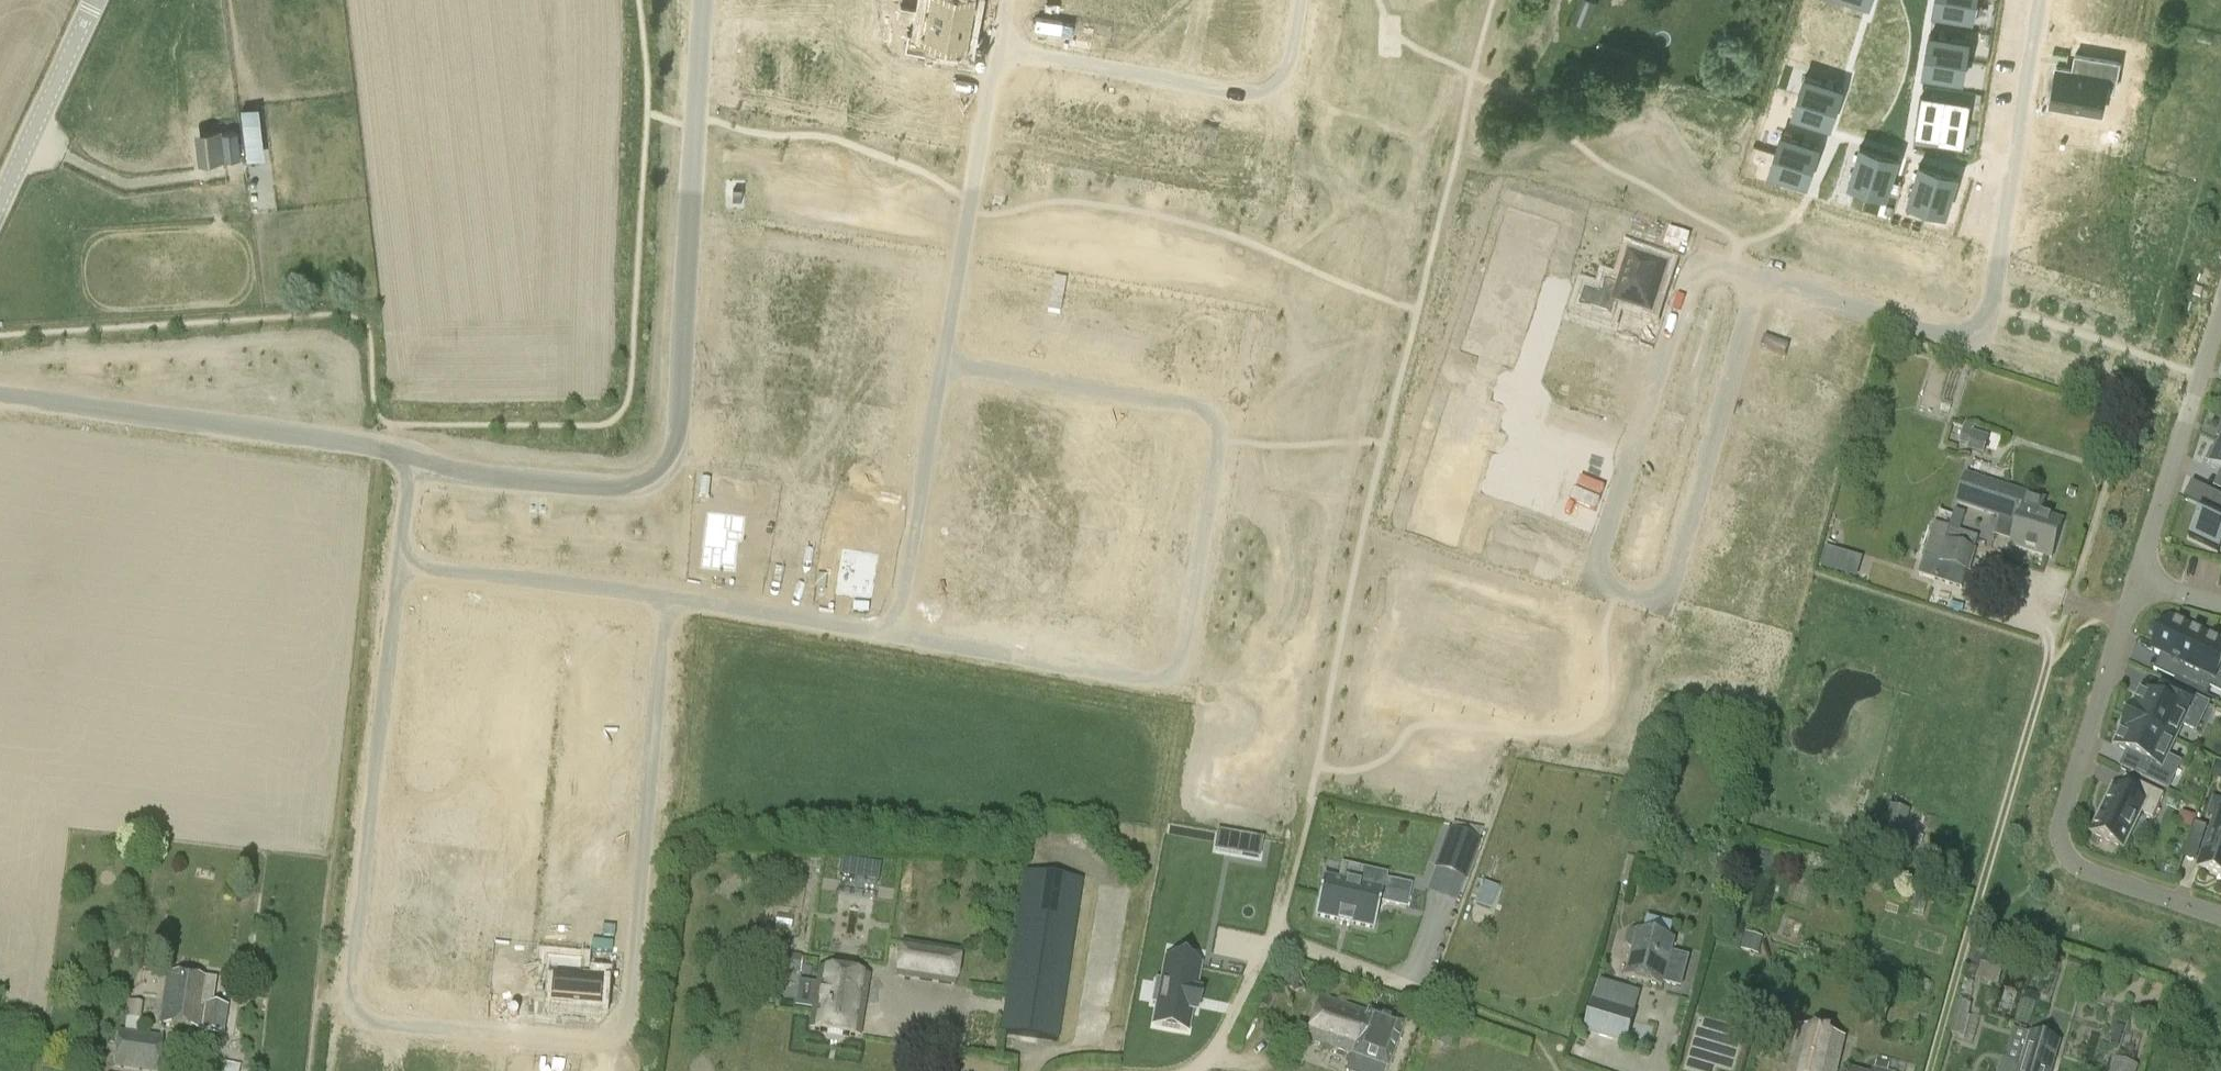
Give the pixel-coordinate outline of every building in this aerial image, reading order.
[(972,0),(916,0),(915,7),(969,16),(972,0)] [(1934,11),(1972,18),(1975,0),(1936,0),(1934,11)] [(965,43),(969,16),(915,7),(911,32),(906,31),(903,49),(930,54),(931,54),(934,38),(954,41),(965,43)] [(1930,33),(1927,53),(1965,59),(1969,40),(1930,33)] [(904,94),(957,103),(962,74),(928,68),(930,54),(903,49),(901,49),(898,65),(908,67),(904,94)] [(1927,53),(1923,73),(1962,79),(1965,59),(1927,53)] [(2056,66),(2050,104),(2102,112),(2106,89),(2114,91),(2119,61),(2075,54),(2075,55),(2080,56),(2079,67),(2074,66),(2073,69),(2056,66)] [(1805,75),(1799,94),(1836,106),(1842,87),(1805,75)] [(1019,89),(1012,128),(1032,131),(1029,146),(1045,149),(1053,99),(1038,97),(1039,93),(1019,89)] [(1063,110),(1059,133),(1093,139),(1101,98),(1079,94),(1076,112),(1063,110)] [(1799,94),(1793,113),(1830,125),(1836,106),(1799,94)] [(1922,95),(1918,116),(1966,124),(1969,103),(1922,95)] [(1143,124),(1138,157),(1151,160),(1150,160),(1170,164),(1174,144),(1178,145),(1181,130),(1176,129),(1179,116),(1159,113),(1156,126),(1143,124)] [(1918,116),(1915,137),(1962,145),(1966,124),(1918,116)] [(1194,130),(1188,164),(1214,169),(1212,179),(1228,182),(1228,178),(1236,137),(1223,135),(1225,122),(1205,118),(1203,131),(1194,130)] [(260,123),(244,124),(247,158),(263,156),(260,123)] [(240,155),(238,135),(223,138),(222,128),(194,132),(198,163),(226,160),(226,157),(240,155)] [(1781,133),(1775,152),(1813,164),(1819,145),(1781,133)] [(1860,145),(1849,183),(1868,188),(1879,151),(1860,145)] [(1879,151),(1868,188),(1887,194),(1898,157),(1879,151)] [(1775,152),(1769,171),(1807,182),(1813,164),(1775,152)] [(1920,163),(1908,201),(1927,207),(1939,169),(1920,163)] [(1136,166),(1134,179),(1147,181),(1149,168),(1136,166)] [(1939,169),(1927,207),(1946,212),(1958,175),(1939,169)] [(1509,215),(1502,234),(1547,249),(1553,230),(1509,215)] [(1580,225),(1576,237),(1588,241),(1592,229),(1580,225)] [(1547,249),(1502,234),(1496,253),(1541,267),(1547,249)] [(1541,267),(1496,253),(1490,272),(1534,286),(1541,267)] [(1616,303),(1651,314),(1667,267),(1629,255),(1619,287),(1606,283),(1601,297),(1585,291),(1580,307),(1611,317),(1616,303)] [(1559,260),(1555,272),(1568,276),(1571,265),(1559,260)] [(1534,286),(1490,272),(1484,291),(1528,305),(1534,286)] [(1555,272),(1551,284),(1564,288),(1568,276),(1555,272)] [(1528,305),(1484,291),(1478,309),(1522,324),(1528,305)] [(1546,298),(1543,310),(1555,314),(1559,302),(1546,298)] [(1522,324),(1478,309),(1472,328),(1516,343),(1522,324)] [(1543,310),(1539,321),(1552,325),(1555,314),(1543,310)] [(1631,370),(1629,370),(1634,354),(1636,355),(1637,353),(1628,350),(1633,336),(1576,317),(1571,333),(1580,336),(1574,354),(1630,372),(1631,370)] [(1516,343),(1472,328),(1466,347),(1510,361),(1516,343)] [(1534,336),(1530,347),(1543,351),(1547,340),(1534,336)] [(1530,347),(1527,359),(1539,363),(1543,351),(1530,347)] [(1453,395),(1446,414),(1491,428),(1497,410),(1453,395)] [(1507,421),(1503,432),(1515,437),(1519,425),(1507,421)] [(1965,422),(1959,444),(1968,447),(1967,450),(1983,455),(1988,438),(1972,433),(1975,425),(1965,422)] [(1503,432),(1499,444),(1512,448),(1515,437),(1503,432)] [(1440,433),(1434,452),(1478,466),(1485,447),(1440,433)] [(2220,443),(2216,453),(2212,451),(2207,463),(2210,464),(2209,468),(2220,474),(2220,443)] [(1434,452),(1428,471),(1472,485),(1478,466),(1434,452)] [(1494,458),(1491,470),(1503,474),(1507,463),(1494,458)] [(1491,470),(1487,482),(1499,486),(1503,474),(1491,470)] [(1428,471),(1422,489),(1466,504),(1472,485),(1428,471)] [(1963,485),(1957,502),(2019,523),(2012,546),(2052,558),(2063,524),(2040,516),(2045,503),(2027,497),(2000,488),(1966,477),(1963,485)] [(1466,504),(1422,489),(1416,508),(1460,522),(1466,504)] [(2203,510),(2190,538),(2219,552),(2220,547),(2220,498),(2216,495),(2208,511),(2204,509),(2203,510)] [(1482,496),(1478,508),(1491,512),(1495,500),(1482,496)] [(1460,522),(1416,508),(1410,527),(1454,541),(1460,522)] [(1478,508),(1475,519),(1487,523),(1491,512),(1478,508)] [(735,572),(739,541),(743,542),(746,515),(706,510),(700,568),(735,572)] [(1925,558),(1919,576),(1962,589),(1968,572),(1969,568),(1971,560),(1978,538),(1961,532),(1966,515),(1965,514),(1955,511),(1949,529),(1936,524),(1925,558)] [(1475,546),(1471,558),(1484,562),(1488,550),(1475,546)] [(1828,546),(1822,566),(1861,577),(1866,557),(1828,546)] [(843,547),(835,593),(870,599),(878,553),(843,547)] [(2155,653),(2182,666),(2175,682),(2207,697),(2220,668),(2220,636),(2218,635),(2215,641),(2171,620),(2155,653)] [(513,678),(515,665),(505,664),(503,676),(513,678)] [(2135,706),(2134,705),(2127,719),(2175,741),(2182,726),(2196,732),(2208,705),(2172,688),(2165,703),(2142,691),(2135,706)] [(519,709),(507,707),(506,717),(518,719),(519,709)] [(2167,758),(2175,741),(2127,719),(2121,732),(2122,732),(2115,747),(2146,761),(2139,776),(2168,790),(2180,764),(2167,758)] [(2212,779),(2220,782),(2220,764),(2218,763),(2212,779)] [(2140,813),(2153,819),(2164,796),(2138,783),(2132,797),(2113,788),(2092,834),(2123,849),(2140,813)] [(2172,795),(2168,805),(2177,809),(2181,800),(2172,795)] [(2198,868),(2220,876),(2220,815),(2216,814),(2198,868)] [(2200,860),(2209,825),(2196,822),(2187,856),(2200,860)] [(1464,880),(1478,843),(1449,832),(1436,869),(1464,880)] [(1245,838),(1242,856),(1258,858),(1261,841),(1245,838)] [(840,876),(878,882),(880,865),(842,859),(840,876)] [(1002,1033),(1056,1041),(1079,880),(1026,873),(1002,1033)] [(1410,889),(1384,883),(1385,878),(1363,874),(1360,888),(1323,880),(1314,919),(1338,925),(1338,926),(1350,929),(1350,927),(1374,932),(1380,905),(1406,910),(1410,889)] [(1674,943),(1638,933),(1626,978),(1662,988),(1663,984),(1682,989),(1690,958),(1671,953),(1674,943)] [(1747,933),(1741,950),(1758,955),(1764,938),(1747,933)] [(789,942),(768,939),(764,968),(785,971),(789,942)] [(959,954),(902,945),(897,976),(954,985),(959,954)] [(1987,954),(1979,979),(1998,985),(2005,959),(1987,954)] [(579,980),(580,963),(546,960),(545,978),(555,979),(552,1005),(598,1009),(601,982),(579,980)] [(1158,1005),(1154,1025),(1187,1031),(1191,1011),(1195,1012),(1199,994),(1194,993),(1199,967),(1166,961),(1162,982),(1157,981),(1153,1004),(1158,1005)] [(1303,983),(1296,967),(1279,975),(1286,991),(1292,988),(1295,994),(1300,991),(1298,985),(1303,983)] [(868,976),(820,969),(811,1030),(858,1037),(862,1014),(860,1013),(862,1001),(864,1002),(868,976)] [(167,975),(160,1026),(224,1035),(228,1006),(207,1003),(210,981),(167,975)] [(1621,1009),(1627,990),(1601,983),(1587,1032),(1625,1044),(1633,1013),(1621,1009)] [(1307,1040),(1352,1055),(1346,1070),(1383,1070),(1384,1068),(1388,1069),(1403,1024),(1368,1012),(1368,1014),(1321,998),(1307,1040)] [(141,1031),(144,1001),(130,1000),(127,1029),(141,1031)] [(1949,1034),(1963,1038),(1972,1006),(1958,1002),(1949,1034)] [(1690,1065),(1711,1070),(1717,1070),(1719,1063),(1733,1067),(1740,1040),(1700,1029),(1690,1065)] [(1843,1039),(1801,1029),(1791,1070),(1835,1070),(1843,1039)] [(163,1036),(120,1030),(114,1066),(143,1070),(158,1070),(163,1036)] [(2014,1064),(2005,1061),(2001,1060),(1998,1070),(2051,1070),(2059,1043),(2051,1040),(2032,1035),(2023,1067),(2014,1064)] [(2114,1059),(2110,1070),(2137,1070),(2139,1066),(2114,1059)]
